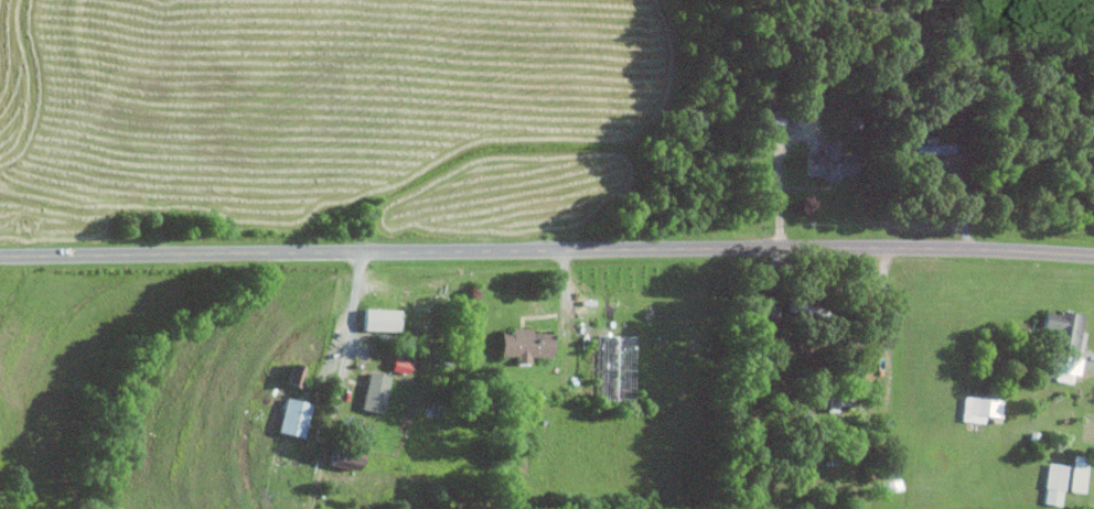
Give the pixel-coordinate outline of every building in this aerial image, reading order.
[(803,153),(803,175),(822,175),(822,180),(838,180),(838,174),(855,174),(854,153),(836,153),(836,141),(821,141),(821,153),(803,153)] [(953,152),(952,143),(913,144),(914,154),(953,152)] [(397,309),(361,308),(361,329),(397,330),(397,309)] [(1084,316),(1044,309),(1041,326),(1055,328),(1053,336),(1059,337),(1058,347),(1078,350),(1084,316)] [(513,361),(528,362),(528,356),(549,356),(550,332),(529,332),(529,328),(509,327),(509,332),(498,331),(498,355),(513,355),(513,361)] [(1071,382),(1072,373),(1079,374),(1082,357),(1060,353),(1056,379),(1071,382)] [(389,371),(406,373),(407,361),(391,359),(389,371)] [(284,383),(296,386),(301,365),(289,362),(284,383)] [(387,375),(367,371),(359,408),(379,412),(387,375)] [(984,415),(1000,416),(1002,399),(964,395),(961,420),(983,422),(984,415)] [(276,432),(302,436),(308,402),(282,397),(276,432)] [(325,466),(355,468),(356,446),(326,445),(325,466)] [(1069,490),(1083,492),(1088,456),(1074,454),(1069,490)] [(1067,465),(1049,461),(1042,502),(1060,505),(1067,465)]
